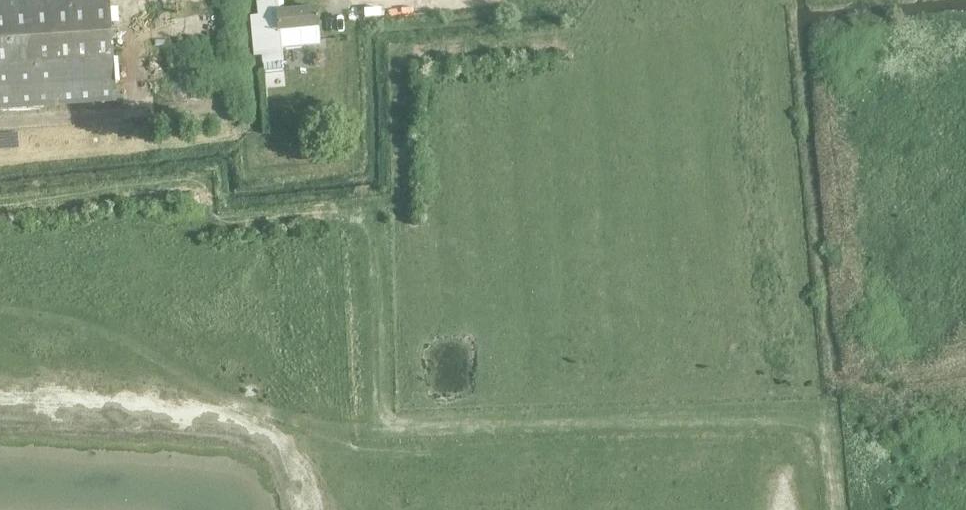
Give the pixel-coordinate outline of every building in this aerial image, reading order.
[(115,101),(114,85),(117,85),(116,60),(113,60),(109,0),(0,0),(0,108),(115,101)] [(275,3),(257,5),(263,59),(264,74),(283,72),(282,57),(281,51),(319,47),(318,41),(317,28),(318,28),(316,10),(276,13),(275,3)]
